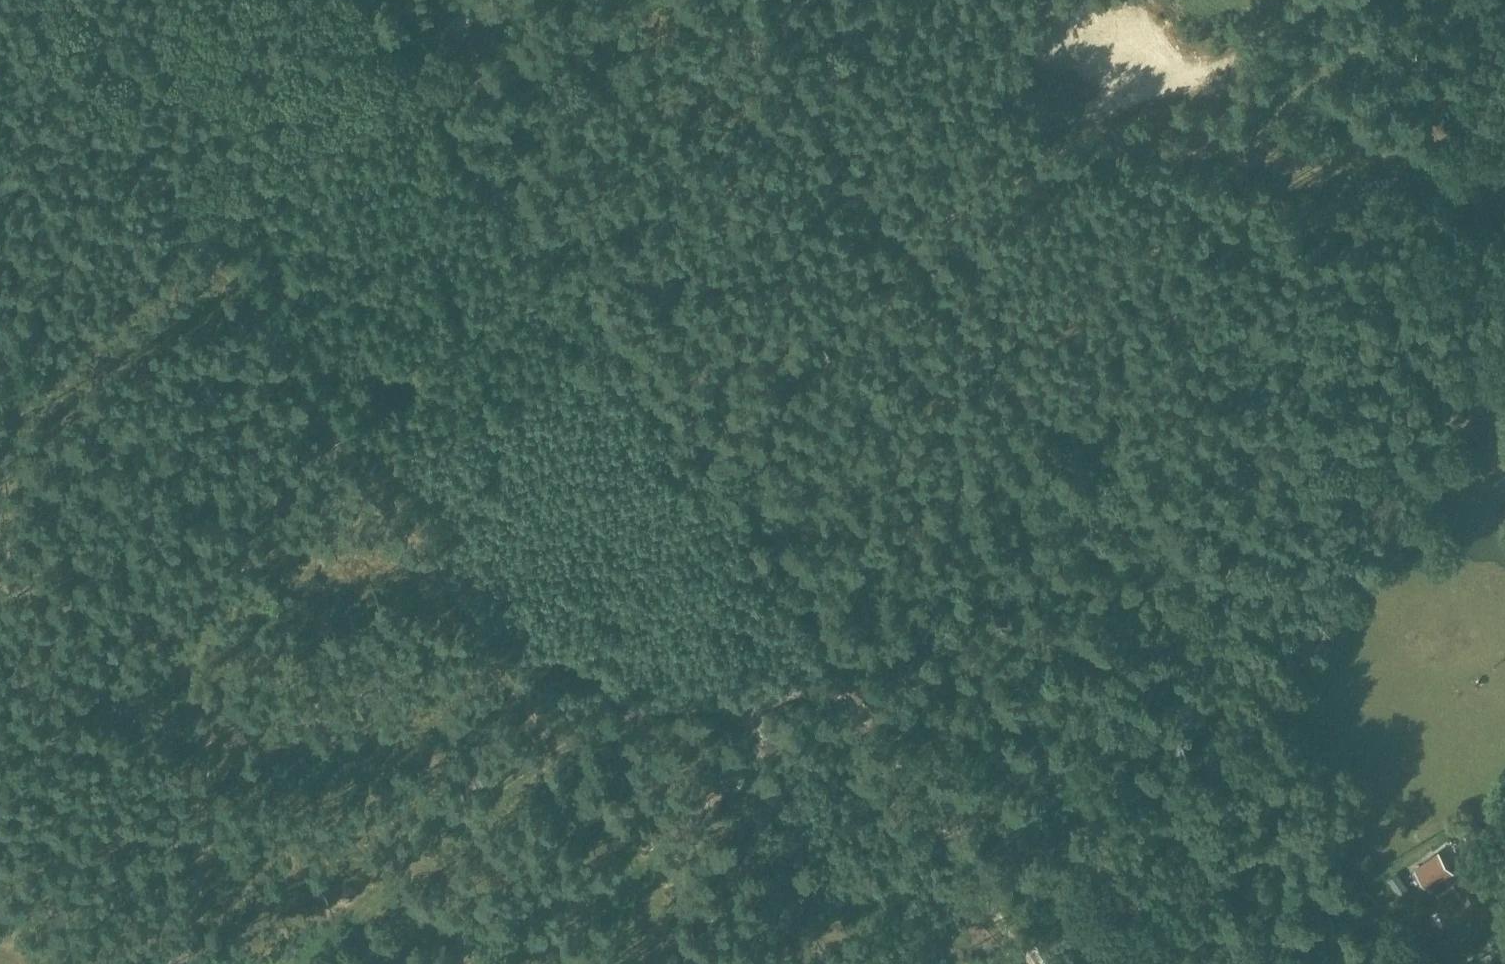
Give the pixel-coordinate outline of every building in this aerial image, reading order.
[(1496,214),(1504,221),(1504,202),(1496,214)] [(1440,850),(1414,868),(1431,891),(1434,889),(1436,893),(1437,892),(1444,901),(1432,910),(1444,928),(1479,904),(1455,869),(1454,870),(1440,850)] [(1397,873),(1387,880),(1401,898),(1410,892),(1397,873)]
